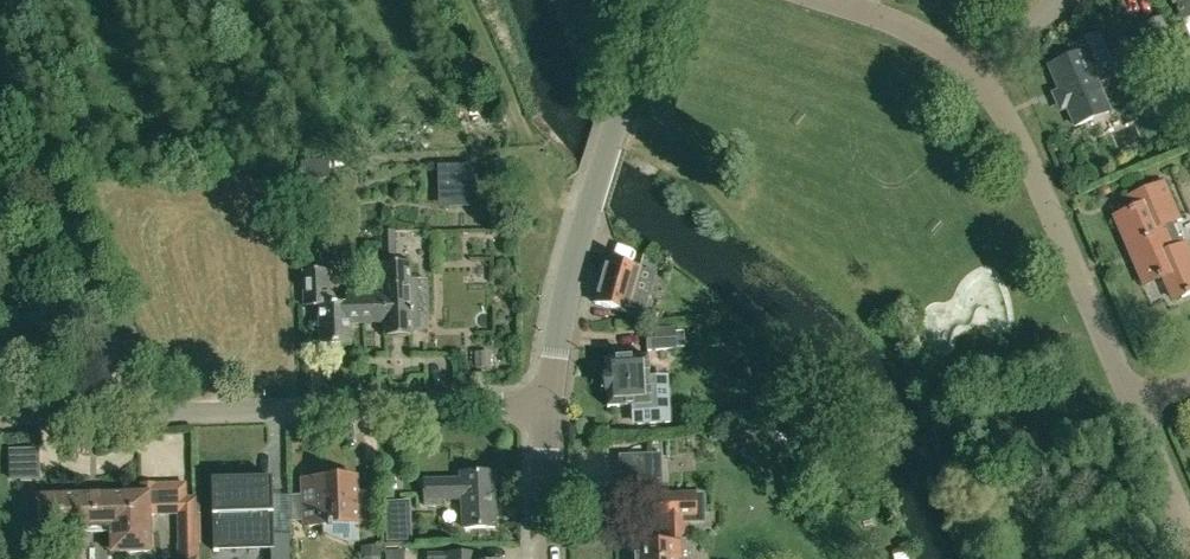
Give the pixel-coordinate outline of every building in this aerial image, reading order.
[(1172,7),(1176,6),(1183,22),(1189,19),(1189,0),(1169,0),(1172,7)] [(1158,52),(1159,52),(1174,46),(1162,17),(1147,23),(1158,52)] [(1112,112),(1094,71),(1107,65),(1094,36),(1072,45),(1076,54),(1051,65),(1078,126),(1112,112)] [(303,159),(303,178),(335,178),(335,158),(303,159)] [(467,164),(438,165),(439,199),(467,199),(467,164)] [(1166,183),(1130,198),(1135,209),(1117,217),(1146,283),(1163,275),(1174,301),(1189,294),(1189,245),(1188,242),(1174,248),(1164,226),(1182,218),(1166,183)] [(1100,188),(1104,196),(1111,191),(1108,185),(1100,188)] [(411,262),(397,263),(396,232),(383,233),(386,297),(356,298),(356,312),(364,311),(364,323),(387,322),(388,336),(414,335),(414,329),(421,329),(420,312),(413,312),(411,262)] [(604,274),(596,304),(628,314),(631,306),(646,311),(651,295),(635,290),(642,268),(609,258),(608,261),(604,263),(602,272),(604,274)] [(352,324),(364,323),(364,311),(356,312),(356,298),(346,298),(347,305),(330,306),(328,270),(304,271),(306,307),(320,307),(322,347),(352,345),(352,324)] [(688,331),(678,331),(678,328),(647,329),(648,351),(679,349),(679,348),(686,348),(686,344),(689,345),(688,331)] [(491,352),(475,353),(476,369),(484,369),(484,368),(491,367),(491,352)] [(670,377),(650,378),(650,357),(607,358),(609,408),(631,407),(632,426),(671,425),(670,377)] [(648,483),(660,483),(659,454),(647,454),(648,483)] [(495,472),(464,473),(464,480),(426,481),(427,507),(443,506),(442,500),(465,500),(466,529),(496,528),(495,472)] [(302,480),(303,528),(367,525),(366,497),(357,497),(356,478),(302,480)] [(213,484),(215,552),(271,551),(271,558),(292,558),(291,537),(275,537),(274,483),(213,484)] [(64,496),(42,496),(42,527),(64,526),(64,529),(110,529),(111,554),(155,553),(154,515),(158,515),(157,486),(143,486),(144,494),(130,494),(129,493),(64,494),(64,496)] [(689,523),(705,523),(704,497),(698,497),(697,492),(648,494),(649,516),(670,515),(670,535),(667,535),(667,543),(636,544),(637,558),(684,558),(683,537),(689,537),(689,523)] [(409,520),(390,521),(391,546),(411,546),(409,520)] [(382,557),(381,557),(380,536),(361,537),(361,558),(366,558),(382,558),(382,557)] [(178,558),(199,558),(199,547),(178,547),(178,558)]
